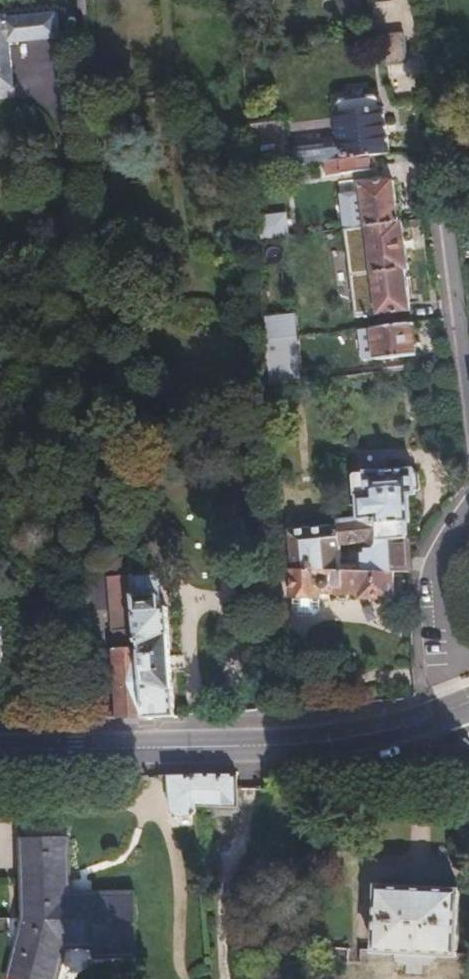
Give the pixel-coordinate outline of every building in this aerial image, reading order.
[(12,89),(8,44),(57,39),(54,13),(6,18),(5,15),(0,16),(0,90),(12,89)] [(403,35),(382,38),(385,68),(406,66),(403,35)] [(281,123),(247,128),(251,174),(338,162),(370,157),(387,155),(379,107),(376,108),(375,98),(370,96),(335,101),(332,105),(333,114),(330,114),(334,142),(330,143),(329,139),(284,146),(281,123)] [(370,157),(338,162),(340,177),(373,172),(370,157)] [(360,187),(365,227),(396,222),(391,182),(360,187)] [(267,238),(290,236),(289,213),(265,214),(267,238)] [(365,227),(344,230),(350,277),(351,277),(403,270),(407,269),(401,221),(396,222),(365,227)] [(403,270),(351,277),(357,317),(408,310),(403,270)] [(292,312),(260,316),(262,342),(276,340),(294,338),(292,312)] [(414,354),(410,323),(372,328),(376,360),(414,354)] [(276,340),(262,342),(265,372),(278,371),(276,340)] [(278,371),(265,372),(266,388),(309,382),(307,367),(278,371)] [(412,467),(363,471),(363,474),(354,475),(352,477),(353,493),(357,496),(357,507),(352,507),(353,514),(372,513),(377,534),(405,531),(405,520),(409,520),(407,492),(414,492),(412,467)] [(289,529),(292,566),(330,568),(329,547),(339,546),(339,542),(365,541),(365,552),(361,551),(362,569),(395,570),(408,570),(407,555),(405,531),(377,534),(372,513),(353,514),(342,515),(336,516),(336,522),(289,529)] [(330,568),(292,566),(290,596),(293,596),(318,597),(321,597),(321,593),(360,594),(359,598),(394,598),(395,570),(362,569),(330,568)] [(158,576),(132,578),(137,628),(138,641),(139,641),(143,719),(175,717),(168,608),(161,609),(158,576)] [(292,611),(297,616),(312,617),(318,612),(318,597),(293,596),(292,611)] [(138,641),(137,628),(119,630),(120,650),(114,650),(118,719),(143,719),(139,641),(138,641)] [(194,777),(169,777),(172,814),(177,814),(179,818),(193,817),(197,810),(194,777)] [(194,777),(197,810),(241,809),(239,777),(194,777)] [(9,978),(51,978),(59,945),(90,943),(91,956),(130,954),(129,896),(65,898),(63,839),(20,839),(22,917),(9,978)] [(386,951),(468,953),(468,887),(387,885),(386,951)]
